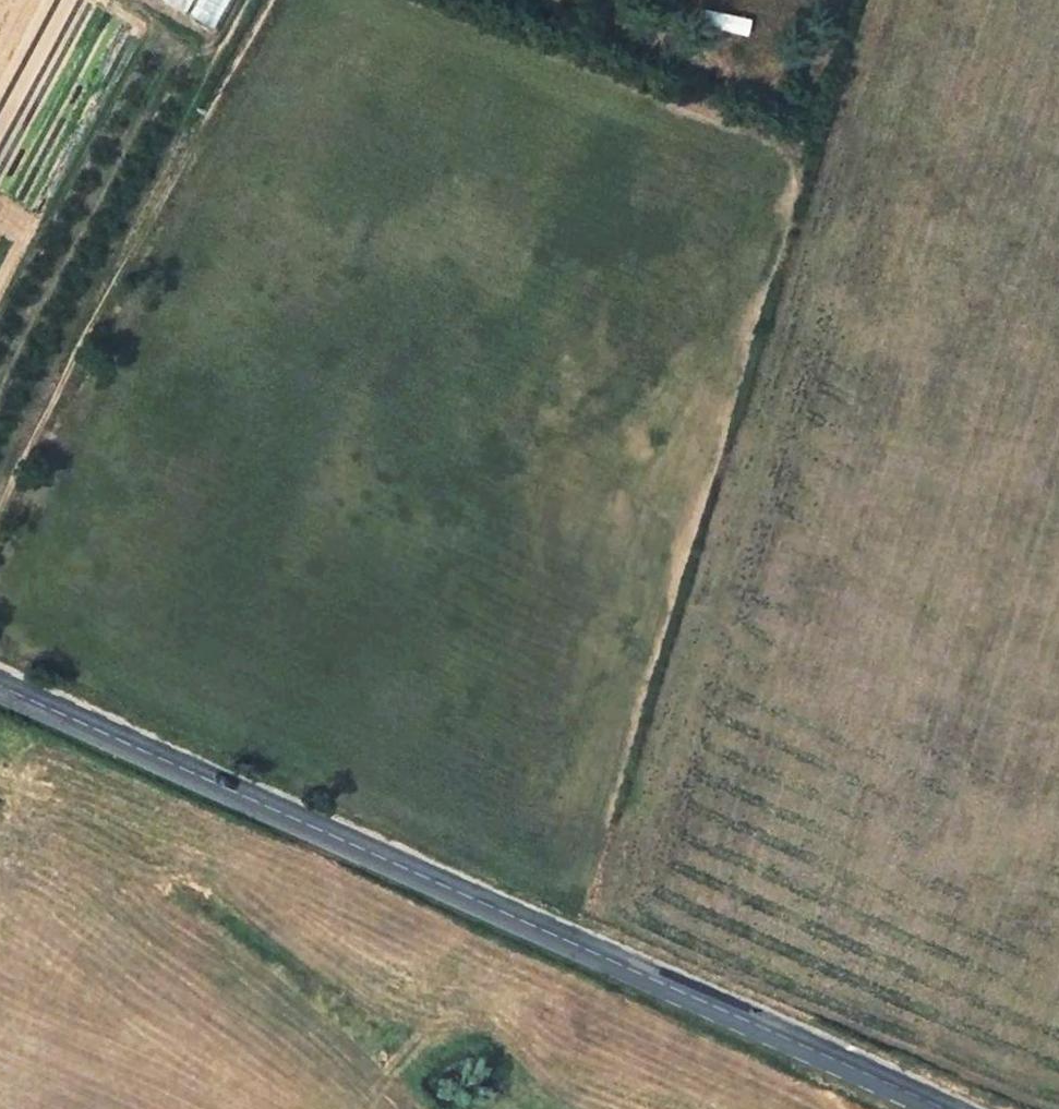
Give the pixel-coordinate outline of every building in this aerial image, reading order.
[(235,0),(161,0),(220,30),(235,0)]
